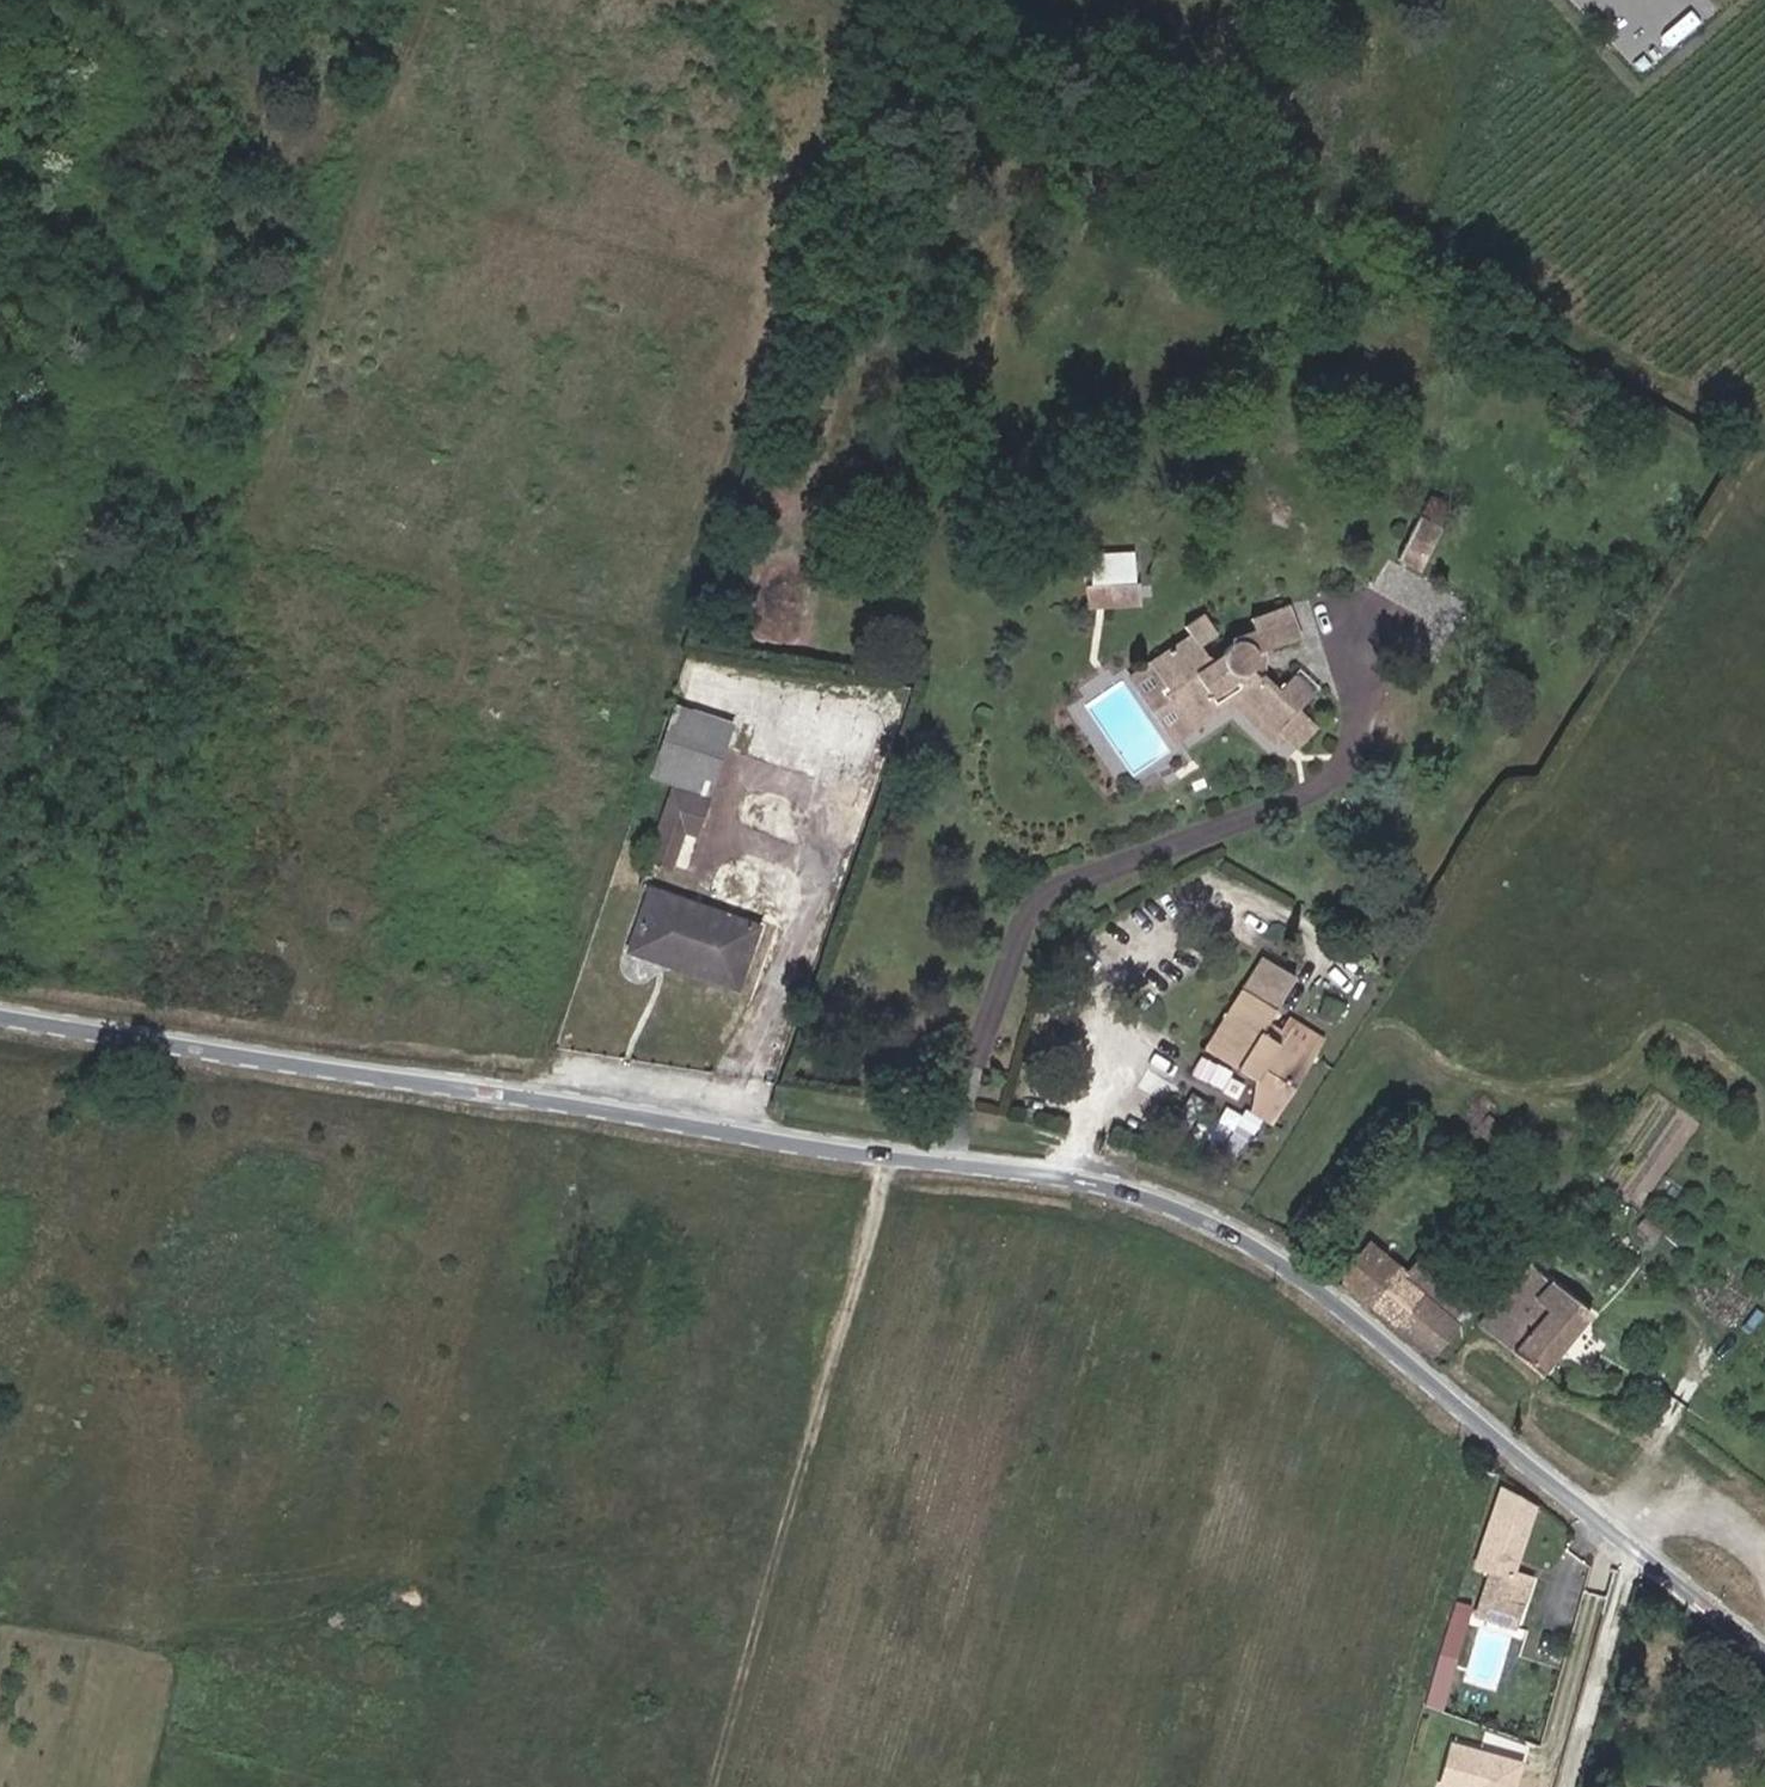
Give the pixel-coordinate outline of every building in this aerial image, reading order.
[(1419,513),(1399,553),(1422,564),(1442,524),(1419,513)] [(1134,551),(1089,550),(1088,605),(1144,606),(1145,580),(1134,580),(1134,551)] [(1233,692),(1275,730),(1314,692),(1295,674),(1279,689),(1263,674),(1258,677),(1251,671),(1253,669),(1255,664),(1256,656),(1255,653),(1300,637),(1289,604),(1251,616),(1255,631),(1231,638),(1231,639),(1233,640),(1233,642),(1224,648),(1220,656),(1208,656),(1204,654),(1198,645),(1216,634),(1201,612),(1185,623),(1190,632),(1148,659),(1150,662),(1169,691),(1163,694),(1180,720),(1212,700),(1214,703),(1233,692)] [(1169,691),(1150,662),(1130,675),(1164,729),(1180,720),(1163,694),(1169,691)] [(712,794),(735,728),(674,705),(650,772),(712,794)] [(692,833),(703,802),(670,790),(647,859),(669,866),(681,830),(692,833)] [(660,950),(738,978),(755,927),(647,889),(626,949),(656,959),(660,950)] [(734,987),(738,978),(660,950),(656,959),(734,987)] [(1281,1044),(1263,1032),(1294,979),(1263,960),(1208,1043),(1260,1078),(1256,1111),(1273,1122),(1323,1041),(1294,1023),(1281,1044)] [(1368,1239),(1334,1280),(1429,1359),(1484,1294),(1426,1246),(1405,1271),(1368,1239)] [(1541,1373),(1549,1363),(1589,1315),(1525,1263),(1477,1321),(1541,1373)] [(1535,1506),(1502,1494),(1479,1567),(1487,1570),(1475,1607),(1517,1622),(1533,1575),(1515,1568),(1535,1506)] [(1474,1612),(1458,1607),(1428,1706),(1444,1711),(1474,1612)] [(1451,1745),(1439,1786),(1519,1786),(1525,1766),(1451,1745)]
